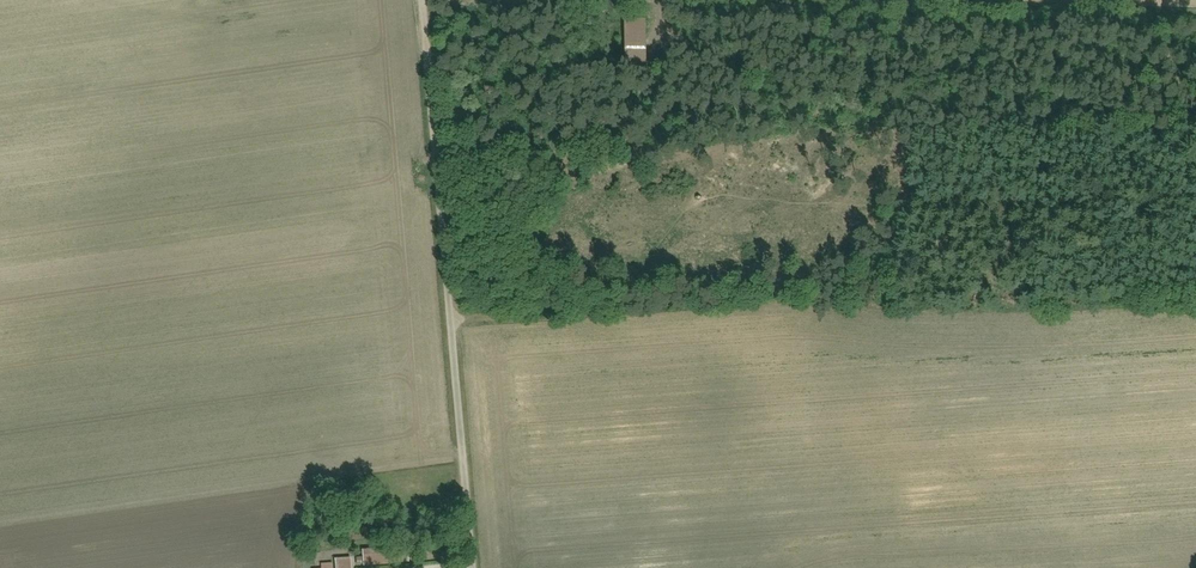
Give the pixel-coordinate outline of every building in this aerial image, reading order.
[(648,20),(632,19),(632,48),(648,48),(648,20)] [(366,567),(381,567),(413,567),(413,549),(365,550),(366,567)] [(347,567),(357,567),(357,560),(346,561),(347,567)]
